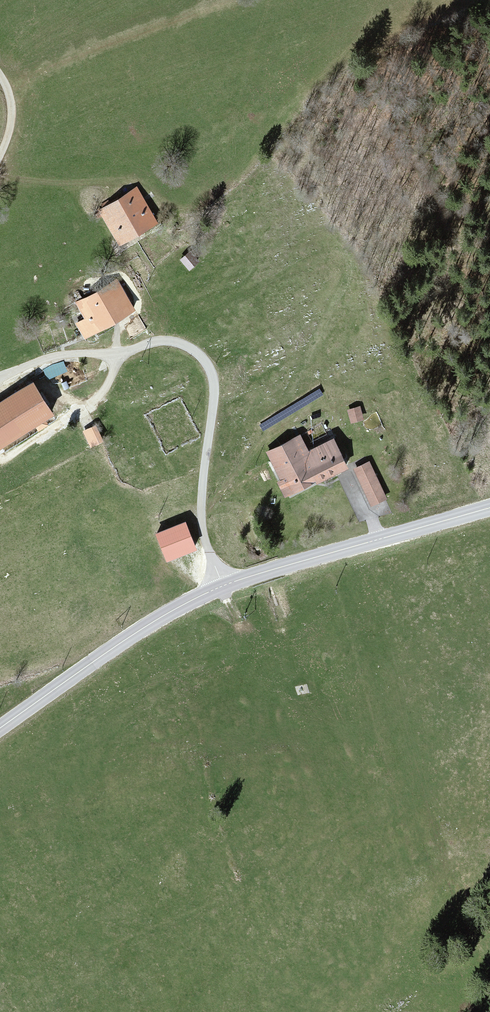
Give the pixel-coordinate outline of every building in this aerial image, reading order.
[(141,184),(98,205),(118,248),(161,227),(141,184)] [(189,249),(176,258),(188,275),(201,266),(189,249)] [(76,323),(85,338),(137,306),(118,276),(74,303),(84,319),(76,323)] [(52,410),(31,380),(0,401),(0,445),(52,410)] [(361,406),(346,408),(348,423),(363,421),(361,406)] [(97,424),(82,431),(89,445),(104,438),(97,424)] [(301,433),(264,449),(285,497),(349,469),(335,437),(308,449),(301,433)] [(370,461),(354,468),(370,507),(387,500),(370,461)] [(202,546),(192,521),(160,534),(170,559),(202,546)]
